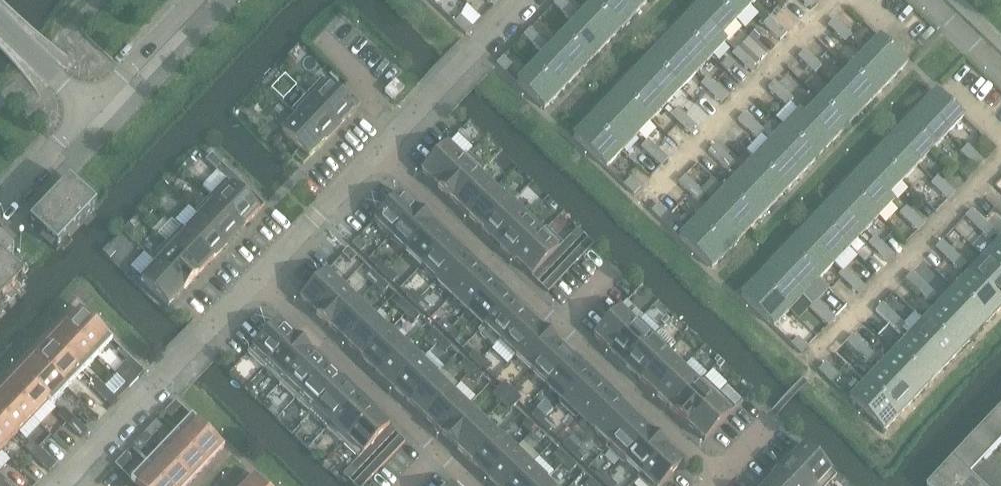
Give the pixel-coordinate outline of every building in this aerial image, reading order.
[(563,0),(558,0),(553,5),(562,13),(569,6),(563,0)] [(618,0),(597,0),(592,5),(619,31),(634,15),(618,0)] [(634,15),(649,0),(618,0),(634,15)] [(713,0),(704,0),(693,12),(721,38),(721,37),(736,22),(713,0)] [(744,0),(713,0),(736,22),(751,6),(744,0)] [(814,0),(803,0),(801,2),(810,10),(817,3),(814,0)] [(619,31),(592,5),(577,20),(605,47),(619,31)] [(577,14),(569,6),(562,13),(570,21),(577,14)] [(721,38),(693,12),(678,27),(711,59),(727,42),(721,37),(721,38)] [(473,28),(460,16),(454,24),(466,36),(473,28)] [(778,26),(770,18),(763,25),(772,33),(778,26)] [(843,28),(834,19),(827,27),(836,35),(843,28)] [(605,47),(577,20),(562,36),(590,62),(605,47)] [(787,34),(778,26),(772,33),(780,41),(787,34)] [(711,59),(678,27),(663,43),(696,74),(711,59)] [(852,36),(843,28),(836,35),(845,43),(852,36)] [(539,37),(530,29),(524,36),(532,44),(539,37)] [(590,62),(562,36),(547,52),(575,78),(590,62)] [(548,45),(539,37),(532,44),(541,52),(548,45)] [(907,64),(880,38),(864,55),(891,81),(907,64)] [(696,74),(663,43),(648,59),(681,90),(696,74)] [(748,57),(739,48),(732,55),(741,64),(748,57)] [(806,66),(813,59),(805,51),(798,58),(806,66)] [(575,78),(547,52),(532,67),(560,94),(575,78)] [(891,81),(864,55),(849,70),(877,96),(891,81)] [(512,66),(503,57),(496,65),(505,73),(512,66)] [(757,66),(748,57),(741,64),(750,73),(757,66)] [(681,90),(648,59),(634,74),(666,105),(681,90)] [(815,74),(822,67),(813,59),(806,66),(815,74)] [(560,94),(532,67),(517,84),(544,110),(560,94)] [(877,96),(849,70),(834,86),(862,112),(877,96)] [(666,105),(634,74),(619,90),(651,121),(666,105)] [(711,95),(717,88),(707,78),(701,85),(711,95)] [(342,88),(337,93),(323,80),(307,96),(340,127),(361,105),(342,88)] [(393,100),(403,90),(395,82),(385,92),(393,100)] [(777,98),(784,91),(775,82),(768,89),(777,98)] [(862,112),(834,86),(819,101),(847,128),(862,112)] [(727,97),(717,88),(711,95),(721,104),(727,97)] [(651,121),(619,90),(604,106),(636,137),(651,121)] [(793,100),(784,91),(777,98),(786,107),(793,100)] [(964,118),(936,92),(921,108),(948,135),(964,118)] [(340,127),(307,96),(291,112),(297,117),(325,143),(340,127)] [(847,128),(819,101),(805,117),(804,117),(832,143),(847,128)] [(636,137),(604,106),(589,121),(622,152),(636,137)] [(948,135),(921,108),(906,124),(933,150),(948,135)] [(688,119),(678,109),(671,116),(681,126),(688,119)] [(832,143),(804,117),(805,117),(800,112),(784,128),(817,159),(832,143)] [(748,130),(755,123),(745,114),(738,121),(748,130)] [(325,143),(297,117),(282,133),(300,150),(294,156),(304,165),(325,143)] [(698,128),(688,119),(681,126),(691,136),(698,128)] [(622,152),(589,121),(573,138),(606,169),(622,152)] [(758,140),(765,133),(755,123),(748,130),(758,140)] [(933,150),(906,124),(891,140),(918,166),(933,150)] [(817,159),(784,128),(769,144),(802,175),(817,159)] [(918,166),(891,140),(876,155),(903,181),(918,166)] [(651,157),(658,150),(648,141),(641,148),(651,157)] [(802,175),(769,144),(754,159),(787,190),(802,175)] [(437,187),(463,160),(447,145),(421,172),(437,187)] [(725,154),(715,145),(708,152),(718,162),(725,154)] [(969,161),(976,154),(967,146),(960,153),(969,161)] [(668,160),(658,150),(651,157),(661,167),(668,160)] [(735,164),(725,154),(718,162),(728,171),(735,164)] [(984,162),(976,154),(969,161),(978,170),(984,162)] [(207,160),(206,161),(215,170),(220,164),(212,155),(207,160)] [(453,202),(484,170),(468,155),(437,187),(453,202)] [(903,181),(876,155),(861,171),(888,197),(889,196),(903,181)] [(787,190),(754,159),(739,175),(772,206),(787,190)] [(220,164),(215,170),(223,178),(229,172),(220,164)] [(468,217),(495,190),(479,175),(484,170),(453,202),(468,217)] [(888,197),(861,171),(846,187),(878,218),(894,201),(889,196),(888,197)] [(229,172),(223,178),(226,181),(232,187),(238,181),(229,172)] [(772,206),(739,175),(724,191),(757,222),(772,206)] [(695,186),(685,176),(678,183),(688,193),(695,186)] [(939,193),(946,185),(938,177),(931,185),(939,193)] [(641,188),(631,179),(624,186),(634,195),(641,188)] [(232,187),(226,181),(211,197),(243,228),(259,212),(250,203),(241,195),(232,187)] [(238,181),(232,187),(241,195),(247,189),(238,181)] [(56,250),(96,209),(68,182),(29,224),(56,250)] [(948,201),(955,194),(946,185),(939,193),(948,201)] [(705,195),(695,186),(688,193),(698,203),(705,195)] [(878,218),(846,187),(831,203),(864,234),(878,218)] [(247,189),(241,195),(250,203),(256,197),(247,189)] [(484,232),(510,205),(495,190),(468,217),(484,232)] [(757,222),(724,191),(710,206),(742,237),(757,222)] [(390,237),(416,210),(400,194),(374,222),(390,237)] [(243,228),(211,197),(196,213),(229,244),(243,228)] [(256,197),(250,203),(259,212),(265,206),(256,197)] [(864,234),(831,203),(816,218),(849,249),(864,234)] [(500,247),(526,220),(510,205),(484,232),(500,247)] [(668,214),(658,205),(651,212),(661,222),(668,214)] [(742,237),(710,206),(695,222),(727,253),(742,237)] [(915,216),(906,207),(899,215),(909,224),(915,216)] [(405,252),(432,225),(416,210),(390,237),(405,252)] [(977,229),(984,222),(972,210),(965,217),(977,229)] [(229,244),(196,213),(195,213),(200,218),(187,233),(181,228),(214,259),(229,244)] [(925,225),(915,216),(909,224),(918,232),(925,225)] [(849,249),(816,218),(801,234),(834,265),(849,249)] [(515,262),(542,234),(526,220),(500,247),(515,262)] [(727,253),(695,222),(679,238),(712,269),(727,253)] [(996,234),(984,222),(977,229),(990,241),(996,234)] [(421,267),(447,239),(432,225),(405,252),(421,267)] [(214,259),(181,228),(166,244),(199,275),(214,259)] [(563,245),(547,229),(515,262),(532,278),(558,250),(563,245)] [(583,235),(578,230),(577,229),(563,245),(558,250),(532,278),(538,283),(583,235)] [(834,265),(801,234),(786,249),(819,281),(834,265)] [(878,254),(885,247),(875,237),(868,245),(878,254)] [(366,247),(357,239),(352,245),(361,253),(366,247)] [(437,282),(463,254),(447,239),(421,267),(437,282)] [(548,293),(589,249),(593,245),(587,239),(542,287),(548,293)] [(947,260),(954,253),(942,242),(935,249),(947,260)] [(999,243),(984,259),(1000,275),(1000,245),(999,243)] [(199,275),(166,244),(151,259),(184,291),(199,275)] [(107,247),(103,252),(110,259),(115,254),(107,247)] [(895,257),(885,247),(878,254),(888,264),(895,257)] [(23,287),(13,277),(21,269),(0,249),(0,311),(23,287)] [(356,257),(348,249),(342,255),(351,263),(356,257)] [(819,281),(786,249),(771,265),(804,296),(819,281)] [(967,265),(954,253),(947,260),(960,272),(967,265)] [(452,297),(479,269),(463,254),(437,282),(452,297)] [(184,291),(151,259),(151,260),(156,265),(141,281),(168,307),(184,291)] [(984,259),(969,274),(1000,305),(1000,275),(984,259)] [(389,269),(381,261),(375,267),(384,275),(389,269)] [(804,296),(771,265),(756,281),(789,312),(804,296)] [(398,278),(389,269),(384,275),(393,284),(398,278)] [(468,312),(494,284),(479,269),(452,297),(468,312)] [(855,278),(845,269),(838,276),(848,285),(855,278)] [(380,279),(371,271),(366,277),(374,285),(380,279)] [(316,315),(342,287),(326,272),(300,299),(316,315)] [(918,292),(924,285),(912,273),(905,280),(918,292)] [(969,274),(954,290),(988,322),(1000,309),(1000,305),(969,274)] [(865,288),(855,278),(848,285),(858,295),(865,288)] [(389,288),(380,279),(374,285),(383,294),(389,288)] [(789,312),(756,281),(741,297),(773,328),(789,312)] [(484,327),(510,299),(494,284),(468,312),(484,327)] [(937,297),(924,285),(918,292),(930,304),(937,297)] [(331,330),(358,302),(342,287),(316,315),(331,330)] [(988,322),(954,290),(939,305),(973,338),(988,322)] [(420,299),(412,291),(406,297),(415,305),(420,299)] [(429,307),(420,299),(415,305),(424,313),(429,307)] [(499,341),(525,314),(510,299),(484,327),(499,341)] [(825,310),(815,300),(808,307),(818,317),(825,310)] [(411,309),(402,301),(397,307),(405,315),(411,309)] [(347,345),(373,317),(358,302),(331,330),(347,345)] [(888,323),(895,316),(882,304),(875,311),(888,323)] [(973,338),(939,305),(924,321),(958,354),(973,338)] [(420,317),(411,309),(405,315),(414,323),(420,317)] [(610,352),(636,324),(620,309),(593,336),(610,352)] [(109,338),(79,310),(64,326),(93,354),(97,358),(112,341),(109,338)] [(835,319),(825,310),(818,317),(829,326),(835,319)] [(515,357),(542,329),(525,314),(499,341),(515,357)] [(907,328),(895,316),(888,323),(900,335),(907,328)] [(363,360),(389,332),(373,317),(347,345),(363,360)] [(446,335),(452,329),(443,321),(437,326),(446,335)] [(958,354),(924,321),(909,337),(944,369),(958,354)] [(264,370),(295,337),(278,322),(247,354),(264,370)] [(625,367),(651,339),(636,324),(610,352),(625,367)] [(93,354),(64,326),(49,342),(78,370),(82,373),(97,358),(93,354)] [(460,337),(452,329),(446,335),(455,343),(460,337)] [(531,372),(557,344),(542,329),(515,357),(531,372)] [(442,339),(433,331),(428,336),(437,345),(442,339)] [(378,375),(405,347),(389,332),(363,360),(378,375)] [(858,354),(865,347),(853,336),(846,343),(858,354)] [(279,385),(310,352),(295,337),(264,370),(279,385)] [(944,369),(909,337),(894,352),(929,385),(944,369)] [(808,348),(798,338),(791,345),(801,355),(808,348)] [(451,347),(442,339),(437,345),(445,353),(451,347)] [(641,381),(667,354),(651,339),(625,367),(641,381)] [(78,370),(49,342),(34,357),(64,386),(67,389),(82,373),(78,370)] [(547,386),(573,359),(557,344),(531,372),(547,386)] [(394,389),(420,362),(405,347),(378,375),(394,389)] [(877,359),(865,347),(858,354),(870,366),(877,359)] [(478,365),(484,359),(475,351),(469,356),(478,365)] [(295,400),(326,367),(310,352),(279,385),(295,400)] [(929,385),(894,352),(879,368),(914,401),(929,385)] [(657,396),(683,369),(667,354),(641,381),(657,396)] [(64,386),(34,357),(19,373),(49,401),(52,405),(67,389),(64,386)] [(145,372),(130,358),(125,364),(139,378),(145,372)] [(492,367),(484,359),(478,365),(486,373),(492,367)] [(562,401),(588,374),(573,359),(547,386),(562,401)] [(473,369),(465,361),(459,366),(468,374),(473,369)] [(410,404),(436,377),(420,362),(394,389),(410,404)] [(838,376),(825,364),(819,371),(831,383),(838,376)] [(311,414),(342,382),(326,367),(295,400),(311,414)] [(914,401),(879,368),(865,384),(899,416),(914,401)] [(482,377),(473,369),(468,374),(477,383),(482,377)] [(672,411),(698,384),(683,369),(657,396),(672,411)] [(49,401),(19,373),(3,390),(33,418),(48,402),(51,405),(52,405),(49,401)] [(575,420),(604,389),(588,374),(559,405),(575,420)] [(426,420),(452,392),(436,377),(410,404),(426,420)] [(106,389),(94,378),(87,385),(99,396),(106,389)] [(714,399),(719,394),(703,379),(698,384),(672,411),(688,426),(714,399)] [(326,429),(357,397),(342,382),(311,414),(326,429)] [(513,391),(504,383),(499,389),(507,397),(513,391)] [(899,416),(865,384),(849,400),(883,433),(899,416)] [(118,401),(106,389),(99,396),(111,408),(118,401)] [(507,397),(499,389),(493,395),(502,403),(507,397)] [(594,431),(620,404),(604,389),(575,420),(578,416),(594,431)] [(3,390),(0,393),(0,419),(17,435),(33,418),(3,390)] [(521,400),(513,391),(507,397),(516,405),(521,400)] [(441,434),(468,407),(452,392),(426,420),(441,434)] [(730,414),(735,409),(719,394),(714,399),(688,426),(704,442),(730,414)] [(342,444),(373,412),(357,397),(326,429),(342,444)] [(516,405),(507,397),(502,403),(510,411),(516,405)] [(171,419),(182,407),(176,401),(164,413),(171,419)] [(609,446),(635,419),(620,404),(594,431),(609,446)] [(457,449),(483,422),(468,407),(441,434),(457,449)] [(76,420),(64,409),(57,416),(69,428),(76,420)] [(546,419),(537,410),(532,416),(540,424),(546,419)] [(358,460),(389,427),(373,412),(342,444),(358,460)] [(1000,446),(1000,419),(997,416),(962,453),(979,469),(986,462),(1000,446)] [(194,419),(192,417),(176,433),(179,435),(209,464),(224,448),(194,419)] [(0,419),(0,451),(1,452),(17,435),(0,419)] [(555,427),(546,419),(540,424),(549,433),(555,427)] [(622,464),(651,434),(635,419),(606,450),(622,464)] [(88,432),(76,420),(69,428),(81,439),(88,432)] [(536,429),(528,420),(522,426),(531,434),(536,429)] [(162,428),(156,422),(145,433),(151,439),(162,428)] [(473,464),(499,437),(483,422),(457,449),(473,464)] [(395,433),(389,427),(358,460),(343,475),(349,481),(395,433)] [(545,437),(536,429),(531,434),(540,443),(545,437)] [(140,451),(151,439),(145,433),(134,445),(140,451)] [(179,435),(176,433),(161,449),(164,451),(194,480),(209,464),(179,435)] [(641,476),(667,448),(651,434),(625,461),(641,476)] [(405,442),(399,437),(353,485),(354,485),(364,485),(405,442)] [(488,479),(514,452),(499,437),(473,464),(488,479)] [(577,448),(569,440),(563,446),(572,454),(577,448)] [(44,454),(32,442),(25,450),(37,461),(44,454)] [(804,446),(788,463),(813,485),(828,485),(836,477),(831,472),(804,446)] [(586,457),(577,448),(572,454),(581,463),(586,457)] [(677,471),(683,464),(667,448),(637,479),(644,485),(662,485),(677,471)] [(161,449),(146,465),(148,467),(168,485),(188,485),(194,480),(164,451),(161,449)] [(568,458),(559,450),(554,456),(562,464),(568,458)] [(530,467),(514,452),(488,479),(495,485),(512,485),(530,467)] [(971,475),(973,476),(979,469),(962,453),(930,485),(961,485),(971,475)] [(56,465),(44,454),(37,461),(49,473),(56,465)] [(121,471),(132,460),(126,454),(115,465),(121,471)] [(577,467),(568,458),(562,464),(571,473),(577,467)] [(788,463),(773,478),(781,485),(813,485),(788,463)] [(146,465),(131,481),(133,483),(136,485),(168,485),(148,467),(146,465)] [(546,481),(530,467),(512,485),(541,485),(546,481)] [(603,484),(609,478),(600,470),(594,476),(603,484)] [(973,476),(971,475),(961,485),(983,485),(973,476)] [(0,476),(0,485),(11,485),(0,476)] [(253,476),(243,485),(264,485),(253,476)]
